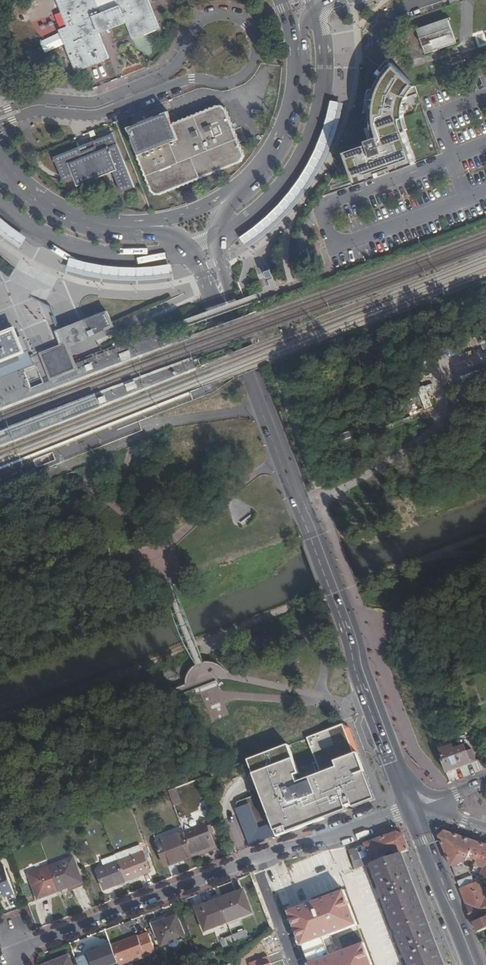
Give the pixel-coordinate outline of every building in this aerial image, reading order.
[(111,58),(101,33),(127,23),(134,39),(160,28),(149,0),(118,0),(120,4),(101,12),(96,0),(57,0),(56,0),(66,27),(59,29),(77,72),(104,61),(105,63),(109,61),(108,59),(111,58)] [(417,29),(425,53),(456,42),(449,21),(450,20),(449,18),(417,29)] [(352,173),(356,184),(374,177),(372,173),(391,167),(393,171),(414,163),(402,131),(399,121),(399,117),(403,116),(403,109),(404,102),(407,96),(417,92),(414,85),(391,62),(386,68),(380,76),(377,82),(374,89),(371,100),(370,111),(370,116),(371,123),(372,130),(374,137),(365,140),(367,144),(344,151),(348,162),(351,161),(355,172),(352,173)] [(255,228),(241,237),(247,248),(262,238),(276,225),(288,214),(300,200),(311,185),(320,171),(328,154),(335,138),(340,121),(344,103),(332,100),(328,118),(323,134),(316,149),(309,165),(301,178),(291,192),(279,205),(268,216),(255,228)] [(217,104),(172,123),(168,112),(128,127),(139,154),(137,155),(152,190),(154,192),(156,193),(158,193),(160,193),(241,160),(243,158),(244,156),(244,153),(226,108),(224,106),(222,105),(220,104),(217,104)] [(113,133),(80,146),(82,151),(96,146),(98,151),(117,143),(113,133)] [(82,151),(80,146),(54,156),(64,181),(75,177),(78,184),(113,171),(122,192),(135,187),(117,143),(98,151),(96,146),(82,151)] [(5,237),(21,248),(28,237),(14,227),(1,217),(0,216),(0,233),(5,237)] [(86,263),(70,258),(66,270),(83,275),(101,278),(119,280),(137,281),(155,280),(173,277),(171,265),(154,267),(137,268),(120,268),(103,266),(86,263)] [(92,330),(94,335),(105,330),(104,329),(113,325),(107,311),(84,320),(87,325),(89,331),(92,330)] [(15,356),(25,352),(23,347),(22,344),(16,329),(3,335),(0,336),(0,362),(15,356)] [(52,350),(40,355),(50,381),(76,370),(75,369),(66,344),(52,350)] [(35,365),(32,357),(29,350),(25,352),(15,356),(0,362),(0,379),(35,365)] [(386,384),(381,372),(380,373),(374,357),(368,359),(379,387),(386,384)] [(12,436),(9,429),(9,427),(0,431),(0,441),(12,436)] [(352,439),(350,433),(343,436),(345,442),(352,439)] [(201,687),(208,719),(226,715),(220,684),(201,687)] [(375,802),(345,723),(250,760),(279,838),(375,802)] [(432,743),(428,734),(419,737),(422,747),(425,746),(431,743),(432,743)] [(442,760),(446,772),(476,761),(472,749),(467,751),(465,745),(454,749),(449,737),(437,741),(443,760),(442,760)] [(182,797),(173,801),(179,815),(187,812),(182,797)] [(370,864),(411,964),(445,964),(403,852),(409,850),(403,834),(395,831),(347,849),(355,870),(370,864)] [(462,862),(467,860),(473,843),(444,833),(439,838),(454,874),(464,867),(462,862)] [(219,858),(210,834),(160,853),(168,874),(179,870),(180,872),(219,858)] [(479,881),(485,879),(485,847),(473,843),(467,860),(474,863),(470,875),(472,875),(473,873),(481,876),(480,878),(475,876),(475,883),(479,881)] [(325,860),(338,856),(336,850),(323,853),(325,860)] [(109,876),(147,861),(144,853),(120,862),(121,863),(120,863),(107,869),(109,876)] [(156,881),(147,861),(109,876),(103,878),(110,898),(156,881)] [(90,892),(80,867),(34,883),(43,909),(90,892)] [(460,889),(473,884),(470,876),(457,881),(460,889)] [(479,881),(475,883),(473,884),(460,889),(471,915),(475,923),(477,922),(485,919),(485,898),(479,881)] [(0,889),(0,916),(7,914),(7,913),(6,909),(11,907),(12,911),(13,913),(22,910),(14,884),(0,889)] [(252,913),(243,889),(195,907),(204,932),(252,913)] [(344,889),(288,910),(308,964),(372,964),(364,943),(331,955),(325,938),(357,925),(344,889)] [(176,917),(153,925),(161,947),(184,938),(176,917)] [(478,932),(485,929),(485,919),(477,922),(478,925),(475,926),(478,932)] [(233,935),(236,943),(248,938),(245,930),(233,935)] [(154,950),(147,933),(137,937),(136,934),(111,943),(118,962),(119,963),(154,950)] [(111,943),(75,957),(78,964),(111,964),(118,962),(111,943)] [(45,964),(72,964),(69,957),(45,964)]
